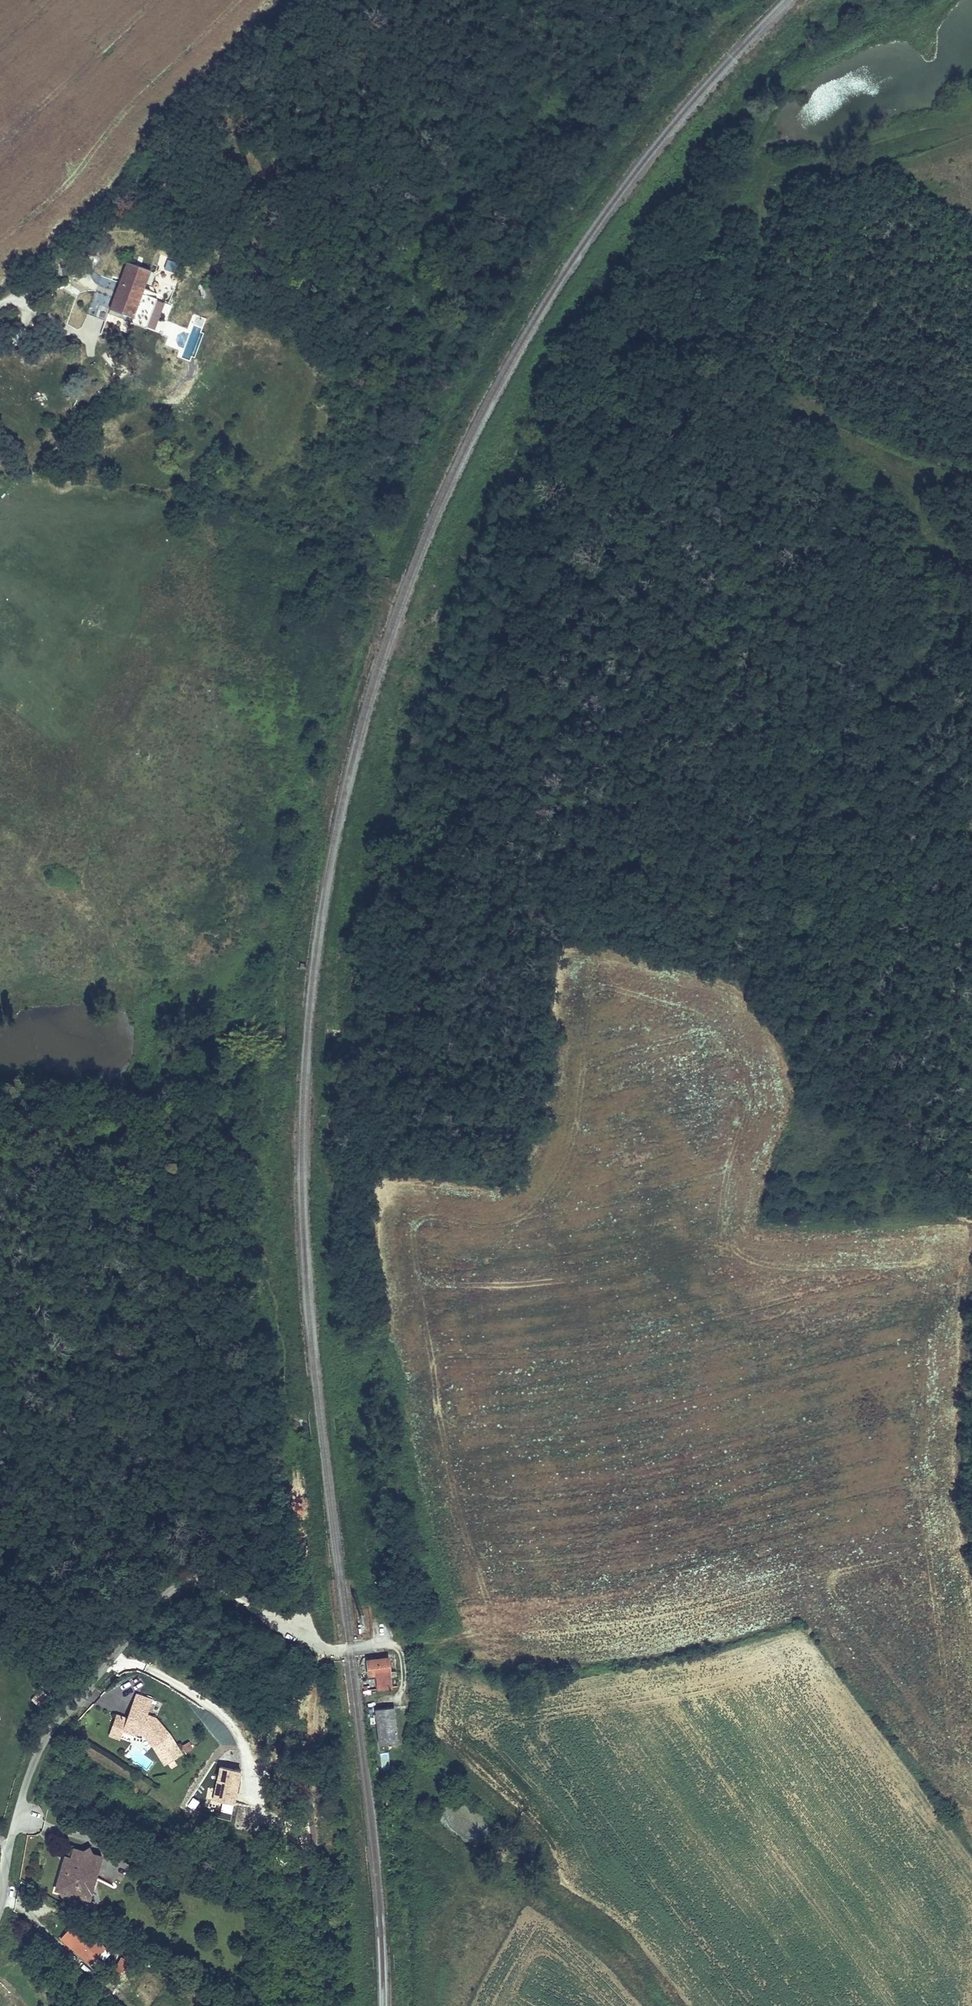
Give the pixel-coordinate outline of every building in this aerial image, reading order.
[(129,259),(114,309),(141,317),(156,267),(129,259)] [(193,360),(206,317),(196,314),(183,357),(193,360)] [(364,1664),(366,1676),(386,1673),(384,1661),(364,1664)] [(53,1690),(44,1683),(34,1693),(43,1701),(53,1690)] [(141,1724),(153,1734),(167,1720),(152,1706),(143,1704),(147,1688),(128,1685),(125,1702),(130,1703),(128,1713),(123,1712),(112,1709),(109,1720),(121,1724),(132,1727),(133,1724),(141,1724)] [(390,1710),(373,1712),(377,1747),(395,1744),(390,1710)] [(121,1724),(109,1720),(107,1727),(118,1730),(121,1724)] [(58,1865),(51,1863),(45,1882),(60,1887),(61,1883),(75,1887),(80,1871),(87,1869),(94,1851),(66,1842),(63,1850),(58,1865)] [(58,1865),(63,1850),(55,1848),(51,1863),(58,1865)] [(75,1887),(74,1892),(79,1894),(87,1869),(80,1871),(75,1887)] [(75,1887),(61,1883),(60,1887),(50,1884),(53,1890),(72,1897),(74,1892),(75,1887)] [(69,1945),(92,1963),(107,1946),(84,1927),(69,1945)]
